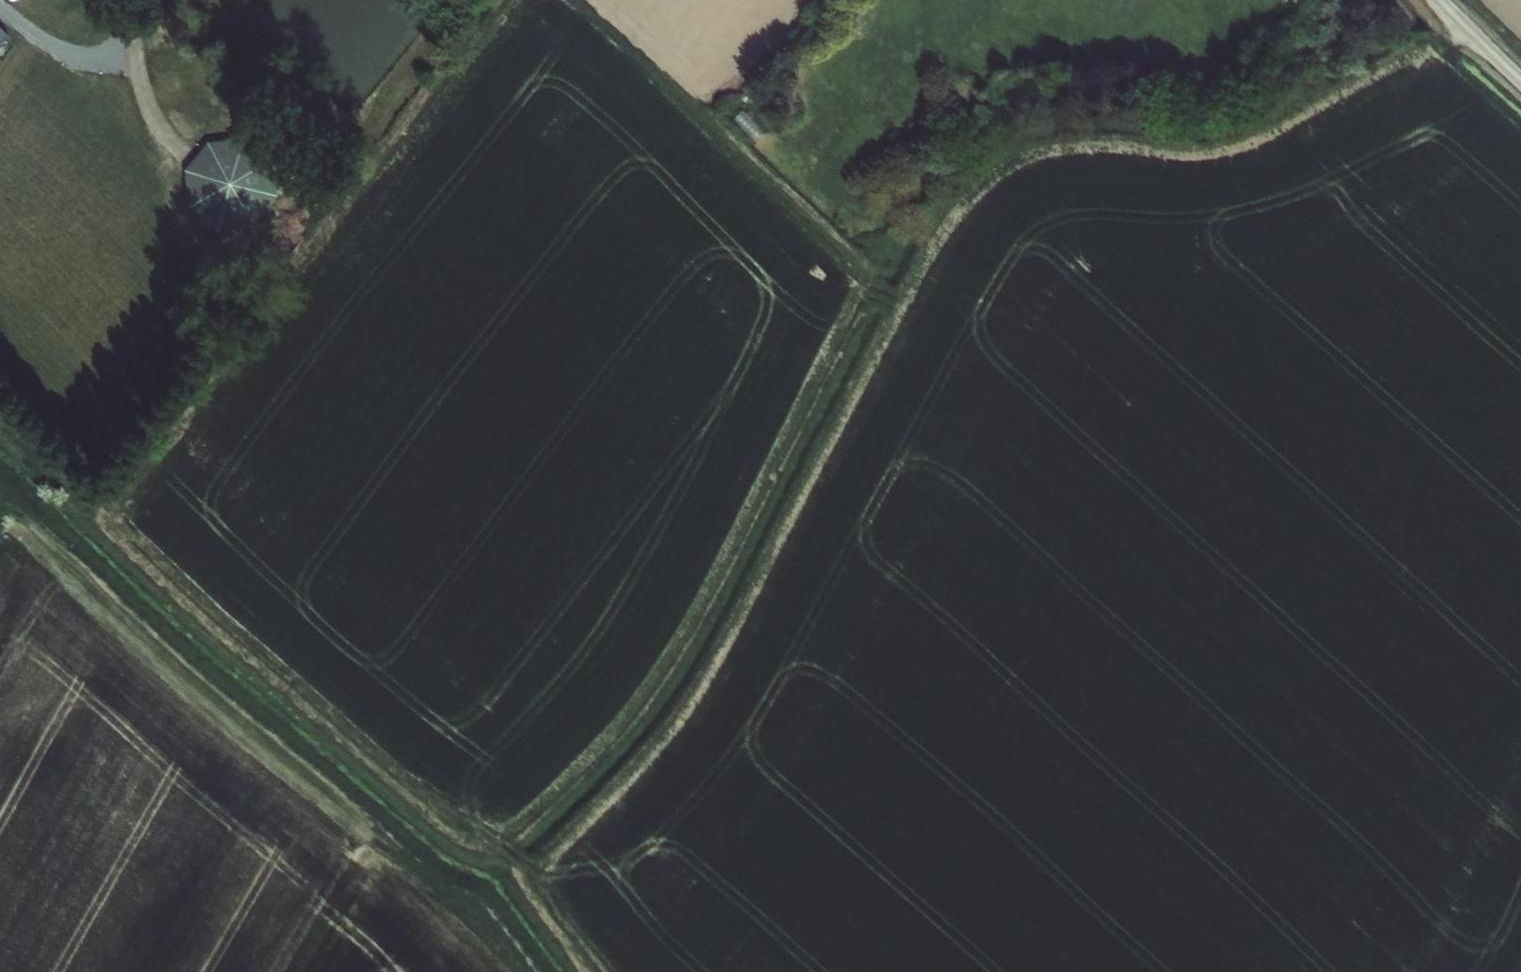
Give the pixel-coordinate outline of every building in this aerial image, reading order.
[(255,127),(243,145),(271,165),(284,148),(255,127)] [(271,165),(243,145),(207,151),(186,180),(192,215),(227,237),(258,229),(278,200),(271,165)]
